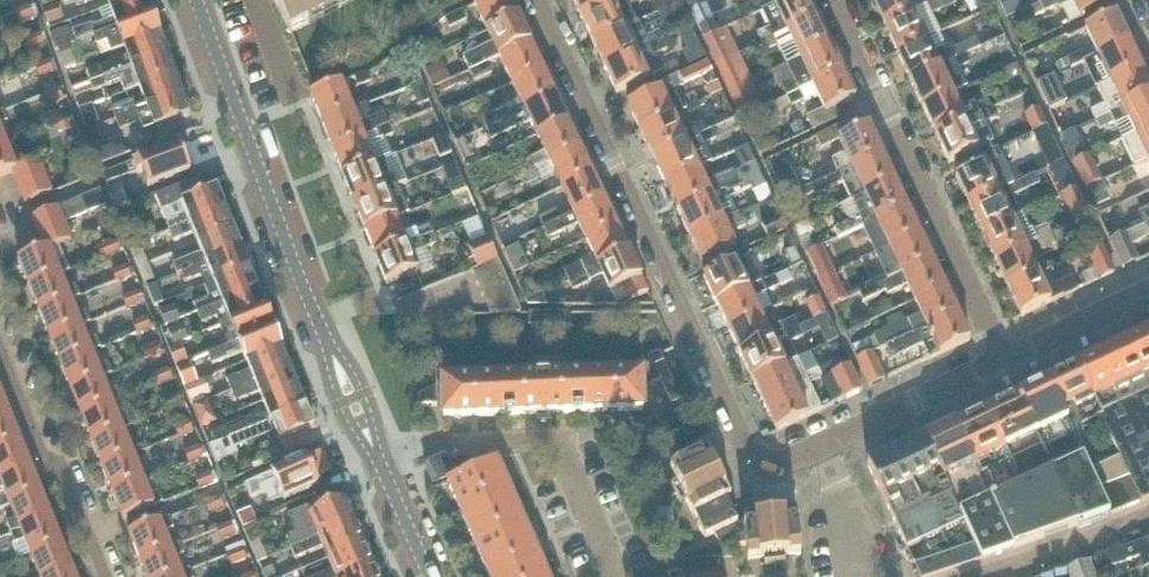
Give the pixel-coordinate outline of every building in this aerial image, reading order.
[(95,37),(154,15),(148,0),(131,0),(111,8),(115,19),(93,27),(93,24),(73,32),(77,43),(95,37)] [(354,1),(354,0),(274,0),(292,34),(354,1)] [(476,5),(489,32),(519,18),(510,0),(487,0),(476,5)] [(582,18),(619,0),(573,0),(582,18)] [(625,28),(638,22),(630,6),(628,0),(619,0),(582,18),(594,43),(625,28)] [(706,6),(704,0),(687,0),(693,12),(706,6)] [(789,32),(819,18),(810,0),(787,0),(776,5),(766,10),(773,25),(769,27),(770,29),(758,35),(763,45),(789,32)] [(885,27),(911,14),(914,13),(927,7),(924,0),(873,0),(885,27)] [(927,40),(940,34),(932,16),(956,4),(955,0),(942,0),(941,0),(927,7),(914,13),(911,14),(885,27),(898,54),(927,40)] [(1008,17),(1025,10),(1021,0),(1000,0),(1008,17)] [(1111,3),(1109,0),(1047,0),(1041,3),(1032,7),(1036,16),(1058,6),(1060,9),(1063,7),(1070,22),(1111,3)] [(49,26),(65,20),(59,4),(43,10),(49,26)] [(705,38),(718,32),(706,6),(693,12),(705,38)] [(20,22),(33,17),(30,8),(17,13),(20,22)] [(450,28),(467,20),(463,11),(446,19),(450,28)] [(112,53),(126,48),(161,35),(154,15),(95,37),(99,46),(108,42),(112,53)] [(1099,56),(1129,42),(1117,15),(1086,29),(1099,56)] [(488,64),(501,58),(531,44),(519,18),(489,32),(494,44),(464,58),(471,72),(488,64)] [(814,53),(831,45),(819,18),(789,32),(763,45),(767,53),(778,47),(787,65),(801,59),(814,53)] [(660,32),(647,38),(639,22),(638,22),(625,28),(594,43),(606,68),(664,41),(660,32)] [(56,46),(66,43),(62,31),(52,34),(56,46)] [(718,66),(731,60),(718,33),(705,39),(718,66)] [(30,49),(43,44),(40,35),(27,40),(30,49)] [(92,83),(113,75),(169,55),(161,35),(126,48),(129,57),(88,72),(92,83)] [(966,55),(981,48),(977,39),(952,51),(951,47),(934,55),(927,40),(898,54),(911,81),(940,68),(953,62),(966,55)] [(668,50),(664,41),(606,68),(618,94),(649,79),(663,73),(655,56),(668,50)] [(1085,64),(1097,89),(1098,88),(1111,82),(1141,67),(1129,42),(1099,56),(1099,57),(1087,63),(1085,64)] [(513,84),(543,69),(531,44),(501,58),(513,84)] [(687,66),(705,57),(699,44),(681,53),(687,66)] [(800,92),(801,92),(844,71),(831,45),(814,53),(801,59),(787,65),(795,81),(796,83),(799,89),(800,92)] [(66,70),(77,66),(72,51),(61,55),(66,70)] [(1085,64),(1087,63),(1082,53),(1067,59),(1072,70),(1085,64)] [(127,93),(140,88),(176,75),(169,55),(113,75),(92,83),(95,91),(122,81),(127,93)] [(966,55),(953,62),(957,71),(971,64),(966,55)] [(731,92),(743,86),(731,60),(718,66),(731,92)] [(666,99),(665,96),(685,86),(684,84),(712,71),(708,62),(659,85),(662,91),(628,106),(641,132),(683,112),(688,110),(680,92),(666,99)] [(40,77),(53,72),(50,63),(37,68),(40,77)] [(488,64),(471,72),(476,82),(492,74),(488,64)] [(434,88),(446,82),(438,66),(427,72),(434,88)] [(1111,114),(1148,96),(1148,83),(1141,67),(1111,82),(1098,88),(1106,105),(1092,112),(1096,121),(1111,114)] [(924,109),(953,95),(940,68),(911,81),(924,109)] [(525,110),(556,96),(543,69),(513,84),(525,110)] [(856,98),(844,71),(801,92),(805,101),(806,103),(819,96),(827,113),(809,121),(814,132),(840,119),(835,108),(856,98)] [(359,87),(372,82),(369,73),(356,78),(359,87)] [(117,120),(128,115),(183,95),(176,75),(140,88),(144,97),(113,109),(117,120)] [(1055,78),(1039,85),(1051,110),(1067,102),(1055,78)] [(323,123),(353,111),(342,83),(312,96),(323,123)] [(421,83),(416,85),(410,88),(418,107),(429,102),(421,83)] [(714,98),(723,93),(718,83),(709,87),(714,98)] [(788,97),(800,92),(799,89),(796,83),(784,88),(788,97)] [(743,118),(756,112),(743,86),(731,92),(743,118)] [(50,104),(63,99),(60,90),(47,95),(50,104)] [(800,92),(788,97),(788,98),(792,107),(805,101),(801,92),(800,92)] [(145,133),(191,116),(183,95),(128,115),(117,120),(121,130),(141,122),(145,133)] [(937,136),(966,123),(953,95),(924,109),(937,136)] [(557,127),(568,122),(556,96),(525,110),(538,136),(557,127)] [(1122,140),(1148,128),(1148,96),(1111,114),(1115,123),(1122,140)] [(979,117),(992,110),(988,101),(975,108),(979,117)] [(374,119),(367,105),(353,111),(323,123),(334,150),(376,133),(377,132),(377,131),(388,126),(384,115),(374,119)] [(87,130),(99,126),(92,106),(80,111),(87,130)] [(496,124),(513,116),(508,106),(491,114),(496,124)] [(1040,111),(1039,110),(1039,109),(1026,115),(1034,133),(1047,127),(1040,111)] [(950,164),(957,161),(979,150),(978,149),(988,144),(994,142),(986,124),(997,119),(992,110),(979,117),(966,123),(937,136),(949,162),(949,163),(950,164)] [(691,128),(683,112),(641,132),(649,150),(653,148),(657,156),(678,147),(686,143),(700,136),(695,126),(691,128)] [(1111,114),(1096,121),(1100,130),(1113,124),(1115,123),(1111,114)] [(513,116),(496,124),(500,134),(517,126),(513,116)] [(60,132),(74,127),(70,118),(57,122),(60,132)] [(1093,121),(1073,128),(1081,151),(1101,144),(1093,121)] [(537,168),(550,162),(557,159),(580,148),(568,122),(557,127),(538,136),(545,152),(532,158),(537,168)] [(848,136),(843,125),(818,138),(823,149),(840,141),(846,155),(833,161),(835,165),(823,171),(827,180),(883,154),(869,126),(848,136)] [(121,141),(106,146),(99,126),(87,130),(100,166),(127,156),(121,141)] [(381,141),(386,139),(394,136),(390,126),(388,126),(377,131),(377,132),(381,141)] [(1148,160),(1148,128),(1122,140),(1122,141),(1134,167),(1148,160)] [(666,185),(698,170),(699,169),(713,163),(705,146),(718,139),(714,130),(700,136),(686,143),(678,147),(657,156),(661,165),(657,167),(666,185)] [(386,139),(381,141),(377,132),(376,133),(334,150),(345,177),(359,171),(375,165),(375,164),(393,157),(386,139)] [(444,137),(433,141),(441,158),(452,154),(444,137)] [(17,170),(6,143),(0,146),(0,178),(13,173),(17,170)] [(992,153),(988,144),(978,149),(979,150),(957,161),(963,175),(977,169),(986,165),(986,166),(996,161),(992,153)] [(159,184),(192,172),(181,145),(104,175),(107,184),(143,172),(148,188),(159,184)] [(562,188),(592,174),(580,148),(557,159),(550,162),(557,178),(562,188)] [(1015,186),(998,150),(992,153),(996,161),(986,166),(986,165),(977,169),(963,175),(957,178),(957,180),(958,180),(970,207),(998,194),(999,193),(1002,192),(1015,186)] [(865,194),(895,180),(883,154),(827,180),(802,192),(804,198),(815,193),(816,196),(844,182),(852,200),(865,194)] [(398,187),(408,183),(397,155),(393,157),(375,164),(375,165),(359,171),(345,177),(355,204),(386,191),(386,192),(398,187)] [(1090,189),(1103,182),(1091,157),(1074,164),(1086,190),(1090,189)] [(520,176),(537,168),(532,158),(515,166),(520,176)] [(20,188),(46,177),(40,161),(17,170),(13,173),(20,188)] [(453,195),(467,190),(456,163),(442,169),(453,195)] [(785,197),(801,189),(791,166),(774,174),(785,197)] [(537,168),(520,176),(525,186),(542,178),(537,168)] [(706,184),(699,169),(698,170),(666,185),(674,203),(678,201),(682,209),(711,196),(744,181),(747,179),(743,169),(734,173),(733,171),(706,184)] [(584,210),(605,200),(592,174),(562,188),(573,210),(575,214),(576,213),(584,210)] [(984,234),(1012,221),(1021,216),(1012,198),(1040,185),(1036,176),(1035,176),(1015,186),(1002,192),(999,193),(998,194),(970,207),(984,234)] [(26,204),(53,193),(46,177),(20,188),(26,204)] [(217,188),(202,194),(196,180),(156,196),(170,231),(171,231),(222,210),(226,209),(217,188)] [(839,239),(878,221),(901,210),(908,207),(895,180),(865,194),(852,200),(861,218),(835,230),(839,239)] [(691,238),(724,222),(736,217),(738,216),(730,199),(749,191),(744,181),(711,196),(682,209),(686,218),(682,220),(691,238)] [(1104,182),(1103,182),(1090,189),(1098,207),(1112,200),(1104,182)] [(162,193),(159,184),(148,188),(139,191),(138,189),(116,197),(120,208),(162,193)] [(409,213),(398,187),(386,192),(386,191),(355,204),(366,231),(397,218),(409,213)] [(1074,225),(1091,217),(1078,189),(1062,197),(1074,225)] [(88,214),(108,206),(102,191),(82,199),(88,214)] [(544,229),(549,238),(579,224),(587,240),(617,226),(605,200),(584,210),(576,213),(575,214),(557,223),(544,229)] [(920,234),(908,207),(901,210),(878,221),(839,239),(843,247),(868,235),(870,238),(883,232),(890,248),(920,234)] [(66,224),(60,210),(59,208),(32,219),(38,235),(66,224)] [(198,243),(234,229),(226,209),(222,210),(171,231),(175,240),(194,232),(198,243)] [(557,223),(562,220),(557,211),(540,219),(545,228),(557,223)] [(691,238),(703,263),(736,248),(730,235),(744,229),(738,216),(736,217),(724,222),(691,238)] [(1030,231),(1023,216),(1021,216),(1012,221),(984,234),(996,262),(1025,248),(1038,242),(1034,233),(1033,230),(1030,231)] [(780,217),(763,225),(769,238),(786,230),(780,217)] [(403,235),(397,218),(366,231),(377,258),(434,235),(430,226),(417,231),(416,230),(403,235)] [(804,223),(796,228),(802,241),(810,237),(804,223)] [(66,224),(38,235),(45,251),(51,250),(72,241),(66,224)] [(153,224),(139,230),(144,242),(158,236),(153,224)] [(1146,226),(1111,242),(1123,269),(1139,261),(1131,244),(1148,236),(1148,225),(1146,226)] [(569,281),(629,252),(617,226),(587,240),(595,257),(565,271),(569,281)] [(1038,242),(1052,235),(1048,227),(1034,233),(1038,242)] [(174,265),(178,275),(183,273),(182,272),(187,270),(242,247),(234,229),(198,243),(203,254),(174,265)] [(1058,243),(1070,237),(1066,229),(1054,235),(1058,243)] [(903,275),(933,261),(920,234),(890,248),(903,275)] [(388,285),(419,273),(412,256),(425,251),(424,249),(437,244),(434,235),(377,258),(388,285)] [(1052,235),(1038,242),(1042,251),(1056,244),(1052,235)] [(480,269),(499,260),(489,237),(470,246),(480,269)] [(107,256),(120,251),(117,242),(104,247),(107,256)] [(139,267),(148,263),(140,243),(131,247),(139,267)] [(1101,279),(1115,273),(1102,245),(1088,252),(1101,279)] [(215,283),(250,268),(242,247),(187,270),(182,272),(183,273),(186,282),(201,277),(205,287),(215,283)] [(510,250),(508,252),(506,252),(515,274),(528,268),(519,247),(510,250)] [(821,248),(808,254),(820,280),(821,280),(833,274),(821,248)] [(1025,248),(996,262),(1009,289),(1038,275),(1025,248)] [(45,251),(19,260),(30,288),(61,275),(69,272),(65,262),(57,265),(51,250),(45,251)] [(801,263),(795,250),(786,254),(792,267),(801,263)] [(642,277),(641,277),(629,252),(569,281),(574,290),(604,276),(612,293),(623,288),(630,302),(649,293),(649,291),(648,292),(642,279),(642,277)] [(522,313),(499,261),(499,260),(480,269),(473,272),(491,313),(522,313)] [(946,287),(933,261),(903,275),(860,295),(864,303),(887,293),(888,296),(908,286),(915,301),(919,300),(946,287)] [(145,284),(155,280),(148,263),(139,267),(145,284)] [(717,305),(749,290),(737,264),(705,279),(717,305)] [(105,276),(109,286),(131,277),(127,268),(119,271),(105,276)] [(195,304),(198,313),(203,310),(258,288),(250,268),(215,283),(205,287),(210,298),(195,304)] [(821,280),(820,280),(833,307),(846,301),(833,274),(821,280)] [(76,287),(67,291),(61,275),(30,288),(40,313),(71,301),(80,297),(76,287)] [(1074,282),(1047,294),(1038,275),(1009,289),(1022,315),(1021,315),(1022,317),(1051,303),(1051,302),(1064,296),(1064,297),(1078,290),(1074,282)] [(729,330),(761,316),(754,300),(767,294),(767,293),(781,287),(780,285),(782,284),(778,276),(749,290),(717,305),(729,330)] [(154,308),(164,303),(157,284),(147,288),(154,308)] [(903,340),(915,334),(928,328),(958,314),(946,287),(919,300),(915,301),(922,316),(875,338),(853,348),(859,361),(874,354),(881,351),(888,347),(903,340)] [(221,326),(231,322),(266,308),(258,288),(203,310),(198,313),(202,324),(218,317),(221,326)] [(529,306),(548,306),(544,293),(527,301),(529,306)] [(128,308),(141,303),(138,294),(125,299),(128,308)] [(86,313),(78,316),(71,301),(40,313),(51,339),(82,326),(90,323),(86,313)] [(166,326),(181,320),(175,305),(160,311),(166,326)] [(221,326),(228,346),(274,327),(266,308),(231,322),(221,326)] [(795,319),(781,326),(774,309),(761,316),(729,330),(741,355),(799,328),(795,319)] [(566,326),(566,314),(530,314),(530,326),(566,326)] [(941,355),(971,341),(958,314),(928,328),(915,334),(903,340),(888,347),(894,361),(924,346),(930,360),(941,355)] [(139,334),(151,329),(148,319),(135,325),(139,334)] [(174,345),(181,342),(188,340),(182,325),(168,331),(174,345)] [(96,339),(88,342),(82,326),(51,339),(61,365),(92,352),(100,349),(96,339)] [(247,362),(282,347),(274,327),(228,346),(209,354),(213,365),(243,354),(247,362)] [(790,344),(804,337),(799,328),(741,355),(753,381),(797,360),(790,344)] [(1148,500),(1148,333),(1078,366),(1078,365),(1077,366),(1121,458),(1131,479),(1142,503),(1148,500)] [(177,367),(189,362),(181,342),(174,345),(170,347),(177,367)] [(149,359),(162,354),(158,345),(145,350),(149,359)] [(232,391),(236,389),(257,381),(290,367),(282,347),(247,362),(251,371),(228,380),(232,391)] [(107,365),(98,368),(92,352),(61,365),(71,390),(102,378),(111,374),(107,365)] [(683,400),(663,357),(661,353),(649,358),(650,387),(662,381),(673,405),(683,400)] [(871,388),(885,381),(874,354),(859,361),(871,388)] [(643,375),(564,378),(563,360),(536,361),(536,378),(444,382),(445,417),(538,414),(539,422),(552,421),(551,414),(644,410),(643,375)] [(819,370),(805,376),(797,360),(753,381),(765,406),(810,386),(824,379),(819,370)] [(185,387),(198,382),(190,362),(189,362),(177,367),(185,387)] [(845,400),(862,391),(850,366),(833,374),(845,400)] [(1091,473),(1121,458),(1077,366),(1077,367),(1047,381),(1080,450),(1091,473)] [(263,402),(299,387),(290,367),(257,381),(236,389),(232,391),(236,402),(259,393),(261,397),(263,402)] [(159,385),(172,380),(168,371),(156,376),(159,385)] [(117,390),(109,393),(102,378),(71,390),(82,416),(113,403),(121,400),(117,390)] [(198,382),(185,387),(194,407),(200,405),(198,400),(213,394),(206,378),(198,382)] [(1050,464),(1080,450),(1047,381),(1046,381),(1017,395),(1040,443),(1050,464)] [(808,416),(822,410),(810,386),(765,406),(777,432),(809,417),(808,416)] [(215,444),(306,407),(299,387),(263,402),(268,413),(258,416),(257,415),(211,433),(215,444)] [(421,406),(438,406),(437,387),(418,397),(421,406)] [(10,415),(0,389),(0,419),(10,415)] [(945,481),(948,488),(956,503),(965,522),(983,561),(1014,550),(1016,549),(1078,527),(1079,527),(1054,472),(1050,464),(1040,443),(1017,395),(958,423),(925,438),(945,481)] [(169,411),(182,406),(179,397),(166,402),(169,411)] [(202,427),(215,421),(207,402),(200,405),(194,407),(202,427)] [(128,416),(119,419),(113,403),(82,416),(92,442),(123,429),(132,426),(128,416)] [(306,431),(315,427),(306,407),(215,444),(210,446),(217,463),(238,454),(236,448),(275,432),(279,442),(280,442),(286,456),(312,446),(306,431)] [(14,423),(10,415),(0,419),(0,449),(21,441),(14,423)] [(180,437),(193,432),(189,422),(176,427),(180,437)] [(103,468),(134,455),(123,429),(92,442),(103,468)] [(948,488),(945,481),(925,438),(868,465),(908,549),(965,522),(956,503),(948,488)] [(31,466),(21,441),(0,449),(0,479),(31,466)] [(672,486),(676,496),(720,475),(709,451),(704,454),(698,441),(679,450),(684,462),(672,468),(678,483),(672,486)] [(190,462),(203,457),(199,448),(186,453),(190,462)] [(1111,515),(1091,473),(1080,450),(1050,464),(1054,472),(1079,527),(1111,515)] [(316,477),(330,471),(322,453),(308,459),(246,486),(253,500),(267,494),(271,502),(283,496),(284,500),(319,485),(316,477)] [(113,493),(144,481),(134,455),(103,468),(113,493)] [(434,484),(454,476),(446,456),(426,465),(434,484)] [(1113,486),(1131,479),(1121,458),(1091,473),(1111,515),(1125,510),(1113,486)] [(498,462),(449,483),(490,576),(548,576),(498,462)] [(42,492),(31,466),(0,479),(0,491),(4,489),(10,505),(42,492)] [(201,489),(214,483),(210,475),(197,480),(201,489)] [(728,501),(732,499),(720,475),(676,496),(681,506),(689,503),(695,516),(728,501)] [(1125,510),(1142,503),(1131,479),(1113,486),(1125,510)] [(159,494),(151,497),(144,481),(113,493),(124,520),(163,504),(159,494)] [(12,534),(52,518),(42,492),(10,505),(17,521),(8,524),(12,534)] [(211,513),(224,507),(220,498),(207,504),(211,513)] [(346,499),(343,500),(342,498),(331,503),(332,505),(311,515),(316,526),(287,538),(292,549),(355,521),(346,499)] [(252,521),(266,515),(258,499),(244,505),(252,521)] [(739,524),(728,501),(695,516),(705,540),(715,535),(721,549),(738,525),(739,524)] [(244,529),(253,525),(247,512),(238,516),(244,529)] [(797,513),(771,516),(777,565),(786,564),(786,556),(801,554),(797,513)] [(765,566),(777,565),(771,516),(744,519),(745,525),(738,525),(721,549),(747,546),(748,560),(764,559),(765,566)] [(31,556),(62,544),(52,518),(12,534),(16,544),(25,541),(31,556)] [(165,532),(173,529),(169,519),(130,535),(140,561),(171,548),(165,532)] [(362,532),(360,533),(355,521),(292,549),(296,560),(325,547),(330,559),(367,543),(362,532)] [(222,539),(235,533),(231,524),(218,530),(222,539)] [(1148,567),(1148,544),(1147,539),(1122,549),(1127,562),(1127,563),(1141,558),(1144,569),(1148,567)] [(253,545),(260,562),(266,560),(259,542),(253,545)] [(372,554),(367,543),(330,559),(335,570),(318,576),(349,576),(375,566),(370,555),(372,554)] [(73,570),(62,544),(31,556),(39,576),(54,576),(73,570)] [(184,555),(180,545),(171,548),(140,561),(147,576),(175,576),(182,574),(175,558),(184,555)] [(1100,572),(1127,562),(1122,549),(1096,559),(1100,572)] [(233,564),(246,559),(242,550),(229,555),(233,564)] [(1091,561),(1067,569),(1070,576),(1097,576),(1091,561)] [(719,565),(672,576),(722,576),(719,565)] [(379,576),(375,566),(349,576),(382,576),(381,575),(379,576)] [(273,568),(264,571),(267,576),(277,576),(273,568)]
